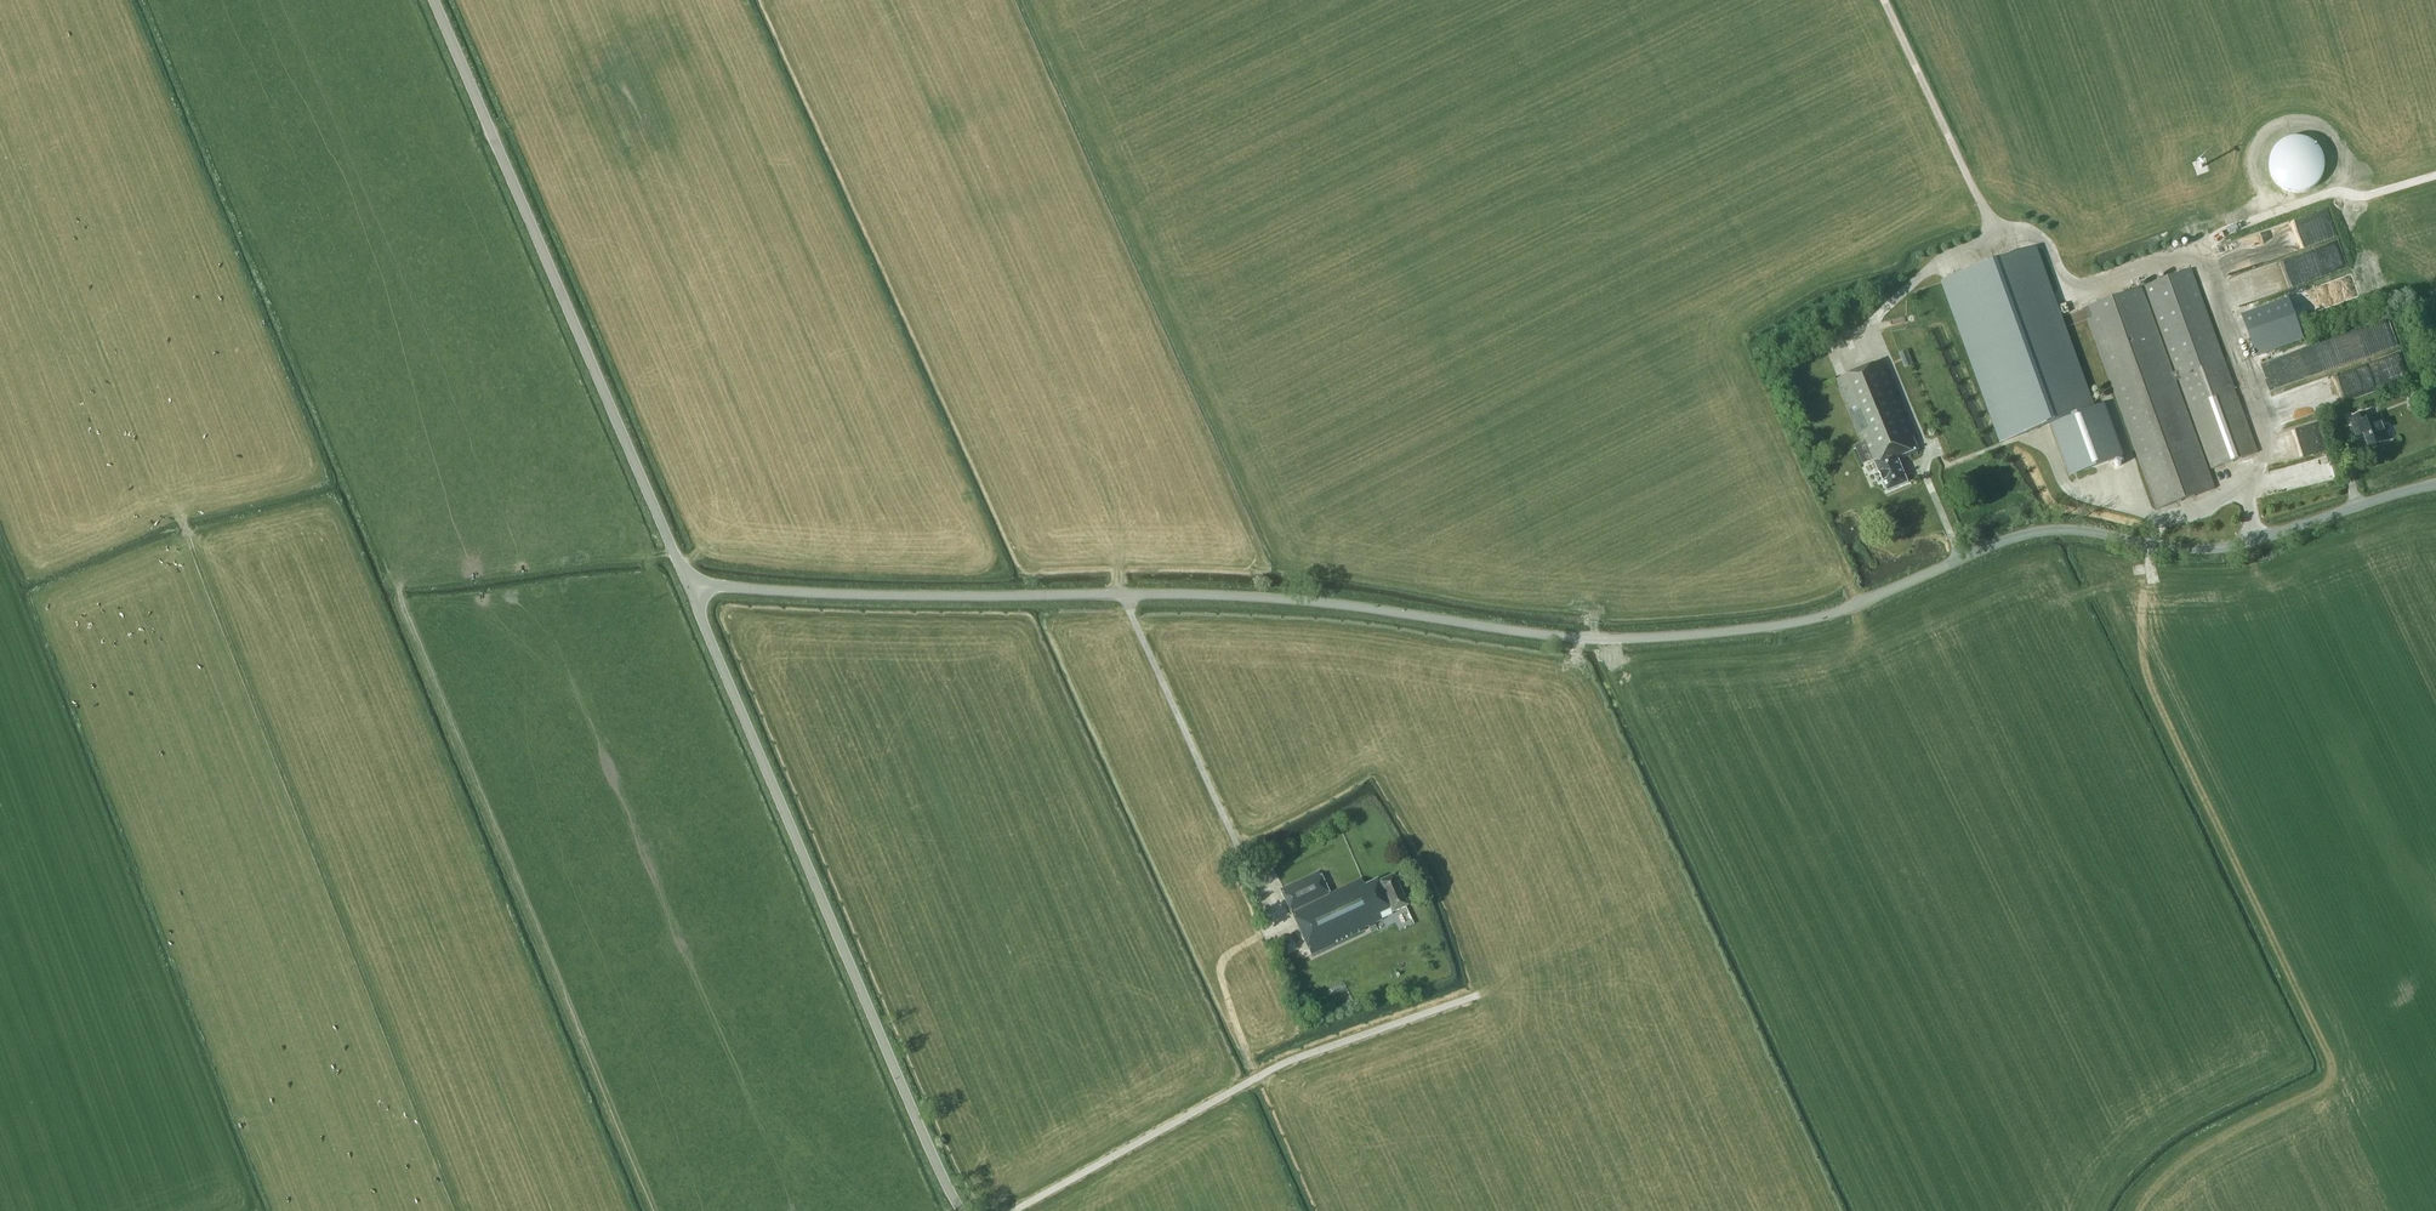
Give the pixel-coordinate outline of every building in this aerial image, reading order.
[(2327,209),(2267,227),(2277,258),(2306,249),(2315,277),(2347,267),(2338,237),(2336,237),(2327,209)] [(2091,409),(2033,249),(1944,281),(2003,441),(2051,424),(2065,462),(2072,459),(2075,462),(2077,463),(2079,464),(2082,465),(2084,466),(2087,466),(2089,467),(2092,467),(2093,466),(2108,462),(2122,457),(2103,405),(2091,409)] [(2255,453),(2190,272),(2144,288),(2210,470),(2255,453)] [(2213,489),(2139,289),(2083,310),(2156,510),(2213,489)] [(1906,316),(1892,320),(1893,323),(1901,321),(1902,326),(1908,324),(1906,316)] [(2378,352),(2399,344),(2389,317),(2368,325),(2378,352)] [(1905,367),(1913,364),(1908,351),(1899,354),(1905,367)] [(1900,404),(1881,362),(1835,383),(1867,454),(1870,453),(1870,455),(1868,456),(1870,460),(1873,459),(1880,474),(1874,477),(1878,484),(1883,482),(1887,491),(1908,482),(1897,458),(1920,448),(1900,404)] [(2418,388),(2413,398),(2419,401),(2424,391),(2418,388)] [(2368,420),(2366,412),(2350,418),(2356,436),(2365,433),(2370,447),(2389,440),(2381,415),(2368,420)] [(1320,872),(1281,890),(1311,955),(1363,931),(1362,928),(1368,925),(1370,928),(1376,925),(1375,923),(1382,920),(1381,918),(1407,906),(1393,875),(1378,882),(1377,880),(1365,886),(1362,879),(1330,894),(1320,872)]
